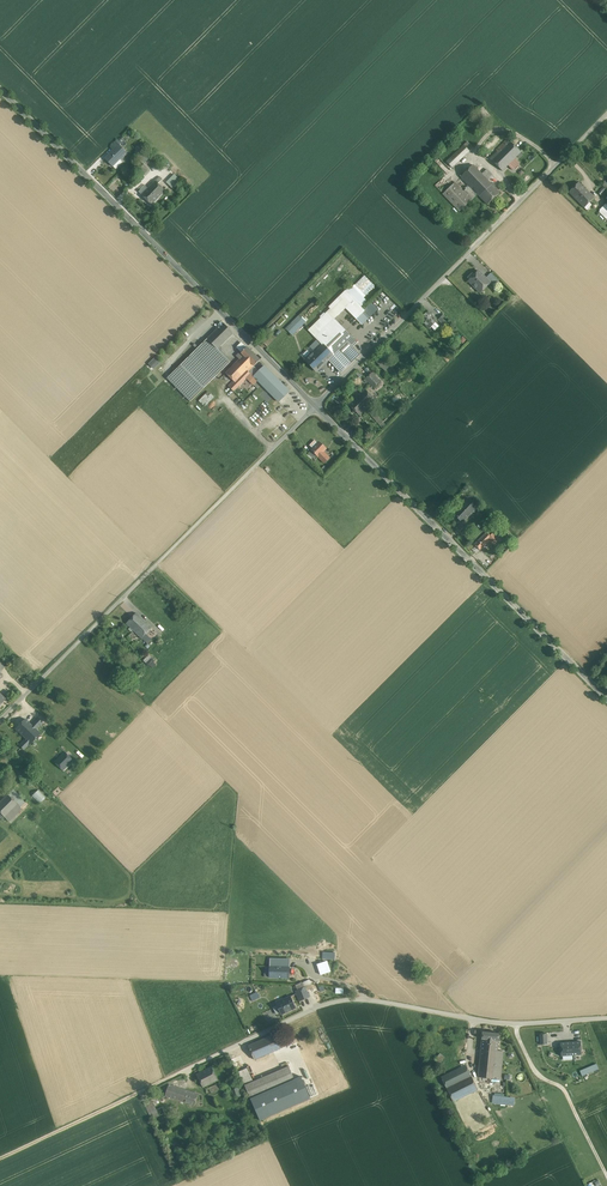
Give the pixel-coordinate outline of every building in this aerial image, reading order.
[(508,141),(490,159),(502,171),(508,165),(515,158),(521,152),(510,142),(509,143),(508,141)] [(473,148),(467,142),(464,145),(469,151),(473,148)] [(118,145),(113,150),(114,151),(111,154),(110,153),(105,158),(113,166),(120,159),(126,152),(118,145)] [(469,151),(464,145),(446,162),(452,168),(469,151)] [(151,156),(144,150),(137,157),(144,164),(151,156)] [(519,163),(515,158),(508,165),(512,170),(519,163)] [(120,159),(113,166),(117,169),(123,162),(120,159)] [(139,169),(144,174),(149,170),(144,164),(139,169)] [(473,165),(461,177),(471,187),(477,194),(479,196),(492,184),(491,184),(486,179),(482,174),(473,165)] [(491,174),(487,169),(482,174),(486,179),(491,174)] [(175,175),(167,182),(173,188),(181,181),(175,175)] [(142,194),(141,195),(151,205),(165,191),(158,183),(162,179),(160,176),(148,188),(142,194)] [(604,192),(606,189),(606,181),(606,180),(601,184),(600,183),(598,186),(602,190),(604,192)] [(468,187),(464,191),(455,182),(443,194),(459,211),(477,194),(471,187),(470,188),(468,187)] [(493,182),(491,184),(492,184),(479,196),(487,205),(500,193),(494,186),(495,185),(493,182)] [(590,194),(579,182),(569,192),(581,204),(590,194)] [(140,192),(142,194),(148,188),(145,185),(141,188),(142,189),(140,192)] [(594,198),(590,194),(581,204),(584,208),(594,198)] [(606,217),(606,211),(603,207),(599,211),(606,218),(606,217)] [(486,278),(479,271),(468,281),(480,293),(490,283),(491,283),(486,278)] [(498,280),(491,273),(486,278),(491,283),(490,283),(493,286),(498,280)] [(351,285),(345,291),(361,306),(367,301),(351,285)] [(361,306),(345,291),(340,296),(343,299),(332,310),(338,316),(346,308),(356,319),(363,313),(365,311),(364,310),(361,306)] [(329,307),(331,308),(332,310),(343,299),(340,296),(329,307)] [(371,303),(367,307),(373,313),(377,309),(371,303)] [(373,313),(367,307),(364,310),(365,311),(370,316),(373,313)] [(338,316),(332,310),(331,308),(327,312),(334,319),(338,316)] [(327,312),(309,330),(316,337),(334,319),(327,312)] [(432,316),(428,312),(420,319),(429,329),(431,327),(435,331),(439,327),(435,323),(437,321),(435,319),(435,318),(432,316)] [(363,313),(356,319),(362,325),(368,318),(363,313)] [(286,329),(292,335),(306,322),(299,315),(286,329)] [(449,320),(443,315),(438,320),(444,325),(449,320)] [(334,319),(316,337),(318,339),(313,344),(317,348),(322,343),(333,355),(347,342),(352,337),(334,319)] [(223,323),(207,339),(218,349),(234,333),(223,323)] [(467,341),(463,336),(459,340),(463,345),(467,341)] [(352,347),(357,343),(352,337),(347,342),(352,347)] [(218,349),(207,339),(167,378),(190,401),(230,362),(218,349)] [(333,355),(328,360),(341,373),(360,355),(356,350),(352,347),(347,342),(333,355)] [(307,358),(305,360),(317,371),(328,360),(333,355),(322,343),(317,348),(307,358)] [(303,354),(307,358),(317,348),(313,344),(303,354)] [(260,360),(247,348),(242,353),(240,352),(236,356),(239,359),(226,373),(234,381),(229,386),(234,391),(247,378),(251,374),(249,372),(254,366),(260,360)] [(391,377),(395,372),(380,358),(376,362),(391,377)] [(259,371),(254,366),(249,372),(251,374),(251,373),(254,376),(259,371)] [(289,391),(265,366),(259,371),(254,376),(258,380),(279,402),(289,391)] [(251,373),(251,374),(247,378),(254,384),(258,380),(254,376),(251,373)] [(372,373),(365,378),(371,384),(377,378),(372,373)] [(377,378),(371,384),(374,387),(380,382),(377,378)] [(247,379),(245,381),(242,385),(252,394),(257,389),(247,379)] [(365,389),(349,405),(359,415),(375,399),(365,389)] [(205,406),(213,397),(208,392),(199,401),(205,406)] [(385,425),(374,412),(371,415),(382,427),(385,425)] [(315,440),(310,445),(313,449),(318,444),(315,440)] [(313,449),(312,450),(318,457),(318,456),(325,463),(330,458),(323,452),(326,448),(320,442),(318,444),(313,449)] [(318,457),(312,450),(308,454),(312,457),(315,460),(318,457)] [(468,498),(453,514),(462,523),(478,507),(468,498)] [(487,532),(475,545),(480,550),(493,537),(487,532)] [(152,628),(136,613),(126,623),(142,638),(146,634),(152,628)] [(152,639),(146,634),(142,638),(148,644),(152,639)] [(42,722),(37,717),(30,725),(35,729),(42,722)] [(30,725),(24,720),(15,730),(25,740),(31,745),(41,735),(35,729),(30,725)] [(14,743),(9,739),(4,744),(9,749),(14,743)] [(25,740),(20,746),(23,749),(28,744),(30,746),(31,745),(25,740)] [(73,761),(65,752),(55,762),(63,771),(73,761)] [(38,790),(31,796),(39,804),(46,798),(38,790)] [(6,795),(0,801),(0,813),(4,817),(8,821),(20,809),(6,795)] [(324,951),(324,959),(336,960),(336,952),(324,951)] [(289,967),(270,966),(270,977),(289,977),(289,967)] [(298,990),(295,991),(299,1001),(310,997),(306,987),(304,988),(298,990)] [(257,992),(250,996),(252,1001),(260,998),(257,992)] [(290,996),(276,1003),(282,1014),(296,1007),(290,996)] [(499,1034),(482,1032),(482,1039),(498,1041),(499,1041),(499,1034)] [(276,1033),(264,1038),(270,1052),(282,1047),(276,1033)] [(264,1038),(248,1045),(254,1059),(270,1052),(264,1038)] [(498,1041),(482,1039),(478,1077),(501,1079),(503,1051),(497,1051),(498,1041)] [(581,1055),(581,1041),(560,1043),(561,1056),(581,1055)] [(440,1053),(435,1060),(439,1064),(445,1057),(440,1053)] [(597,1064),(580,1071),(582,1076),(599,1069),(597,1064)] [(466,1065),(441,1077),(446,1088),(471,1075),(466,1065)] [(211,1066),(196,1074),(203,1087),(218,1079),(211,1066)] [(289,1066),(262,1077),(268,1090),(295,1079),(289,1066)] [(247,1067),(238,1071),(244,1084),(253,1081),(247,1067)] [(471,1075),(446,1088),(453,1101),(478,1089),(471,1075)] [(262,1077),(245,1085),(250,1098),(268,1090),(262,1077)] [(185,1089),(169,1084),(165,1095),(181,1101),(185,1089)] [(216,1084),(209,1088),(211,1092),(218,1089),(216,1084)] [(198,1093),(185,1089),(181,1101),(194,1105),(198,1093)] [(157,1096),(144,1102),(152,1119),(165,1113),(157,1096)] [(511,1098),(493,1096),(493,1103),(510,1105),(511,1098)]
